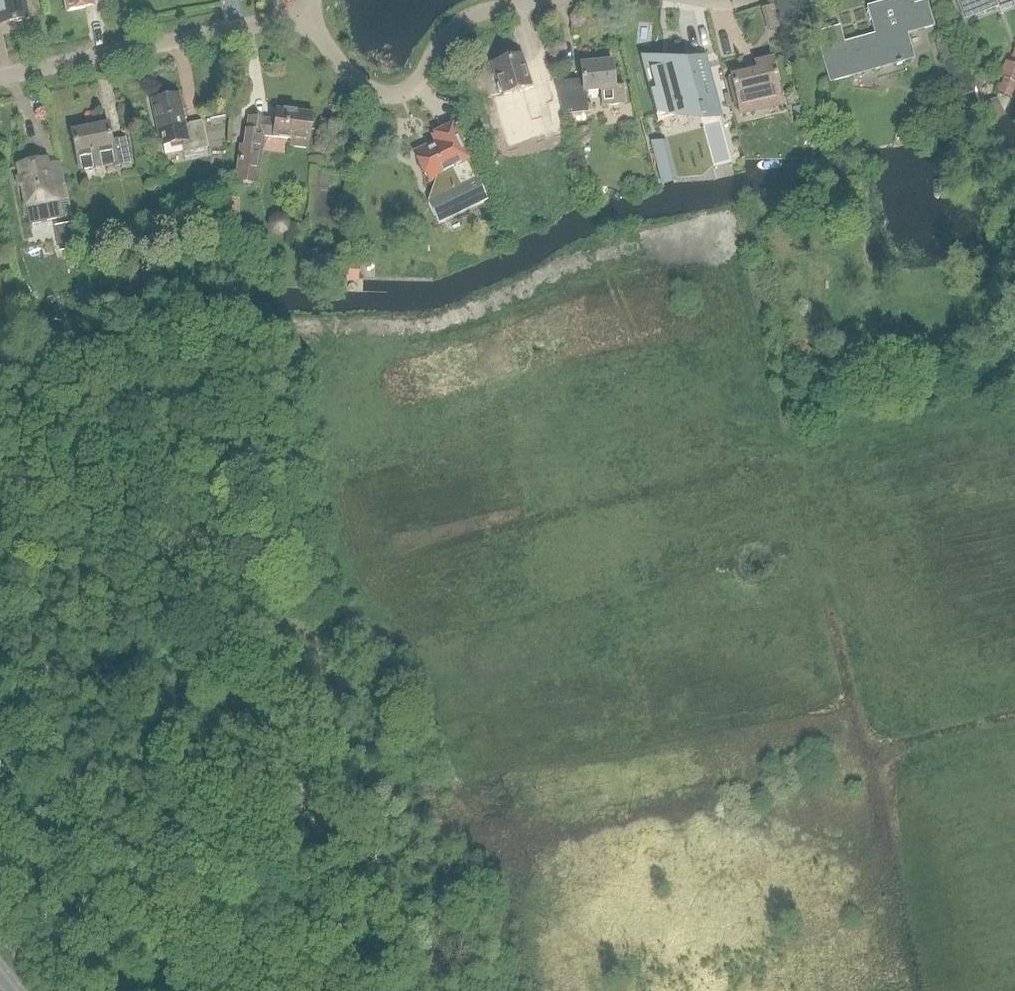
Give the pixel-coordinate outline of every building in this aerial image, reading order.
[(26,20),(22,0),(0,0),(0,25),(26,20)] [(66,11),(93,6),(92,0),(64,0),(66,11)] [(818,33),(825,59),(828,58),(835,80),(852,76),(850,69),(875,62),(877,69),(897,63),(898,65),(903,64),(903,61),(910,59),(905,41),(909,40),(907,33),(934,26),(927,2),(914,5),(913,0),(893,0),(875,5),(876,9),(868,11),(871,20),(873,20),(877,34),(843,44),(839,27),(818,33)] [(965,19),(997,6),(995,0),(958,0),(965,19)] [(778,17),(791,15),(789,1),(758,5),(761,29),(779,26),(778,17)] [(1009,61),(1009,62),(1005,60),(998,76),(1002,77),(996,92),(1011,98),(1014,89),(1014,47),(1009,61)] [(522,53),(492,63),(502,96),(512,93),(515,100),(520,99),(524,111),(540,105),(545,120),(550,118),(562,114),(554,81),(544,84),(543,84),(533,87),(522,53)] [(958,55),(943,61),(958,98),(973,92),(958,55)] [(671,118),(698,111),(700,119),(721,114),(707,58),(664,68),(662,61),(642,59),(657,121),(671,118)] [(753,112),(751,100),(780,93),(772,60),(755,64),(757,71),(731,78),(732,81),(740,115),(753,112)] [(624,88),(614,89),(612,62),(581,65),(582,80),(555,83),(562,115),(588,112),(586,92),(600,90),(602,106),(625,104),(624,88)] [(990,82),(985,68),(974,72),(979,86),(990,82)] [(184,152),(207,148),(202,122),(184,126),(178,94),(151,99),(161,147),(182,143),(184,152)] [(257,184),(262,150),(264,136),(291,139),(290,146),(292,146),(292,147),(306,149),(306,148),(308,148),(312,114),(276,109),(275,121),(248,117),(244,148),(239,147),(235,181),(257,184)] [(210,113),(211,122),(226,119),(224,110),(210,113)] [(115,167),(131,163),(126,137),(111,140),(108,124),(71,131),(79,169),(114,163),(115,167)] [(455,212),(487,196),(452,126),(433,135),(437,143),(415,154),(428,181),(450,170),(458,188),(446,193),(455,212)] [(29,225),(58,219),(58,220),(72,217),(65,186),(53,189),(47,160),(17,166),(29,225)] [(590,171),(581,173),(583,182),(592,179),(590,171)] [(235,234),(237,202),(225,201),(223,233),(235,234)] [(55,224),(60,249),(77,245),(71,220),(55,224)] [(387,279),(386,267),(367,268),(368,280),(387,279)]
